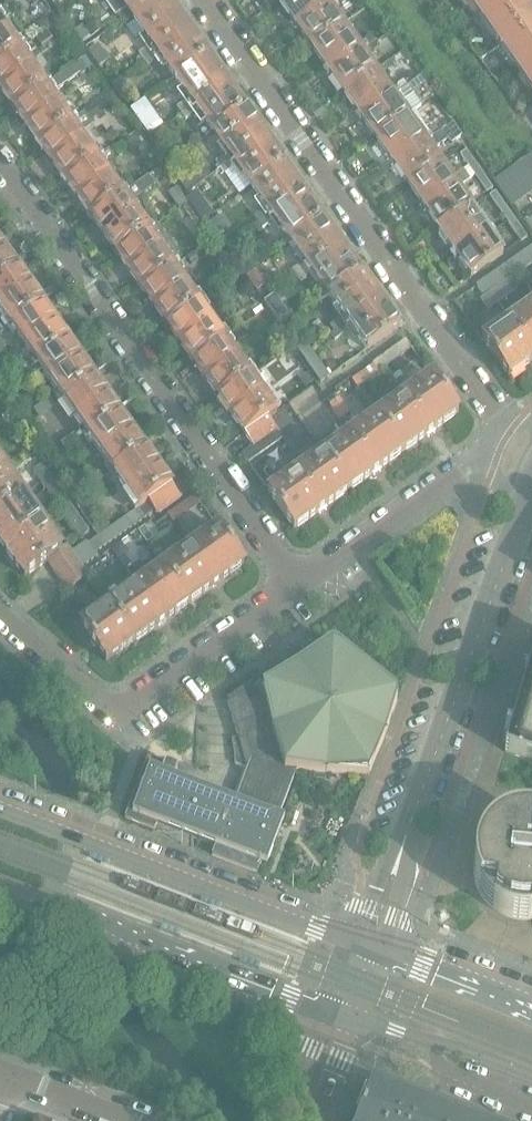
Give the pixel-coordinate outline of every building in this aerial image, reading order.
[(116,18),(128,10),(142,0),(104,0),(116,18)] [(128,10),(132,16),(154,0),(142,0),(128,10)] [(187,25),(169,0),(154,0),(132,16),(154,47),(151,50),(145,50),(140,54),(148,65),(154,61),(155,57),(159,55),(176,78),(208,55),(187,25)] [(306,39),(342,14),(336,5),(341,6),(347,2),(345,0),(278,0),(306,39)] [(476,16),(498,0),(465,0),(473,12),(470,14),(473,18),(476,16)] [(521,0),(498,0),(476,16),(478,18),(482,15),(496,35),(492,38),(499,47),(503,44),(516,63),(512,66),(515,70),(531,57),(531,16),(521,0)] [(359,38),(342,14),(306,39),(337,84),(373,59),(367,51),(374,52),(380,48),(370,35),(365,39),(364,45),(359,38)] [(22,49),(0,18),(0,64),(22,49)] [(83,25),(74,31),(82,43),(91,36),(83,25)] [(41,36),(36,39),(41,47),(53,39),(47,31),(41,36)] [(99,67),(108,60),(98,45),(88,52),(99,67)] [(47,85),(22,49),(0,64),(0,88),(14,108),(47,85)] [(247,110),(227,82),(208,55),(176,78),(193,102),(189,105),(183,104),(178,108),(186,120),(192,115),(194,111),(197,109),(214,133),(247,110)] [(515,70),(517,73),(521,70),(531,85),(531,57),(515,70)] [(81,75),(91,67),(85,58),(61,75),(67,82),(80,73),(81,75)] [(396,91),(373,59),(337,84),(370,130),(405,104),(400,97),(405,98),(411,93),(407,86),(403,81),(397,85),(396,91)] [(410,72),(401,79),(403,81),(407,86),(415,80),(410,72)] [(119,77),(110,83),(119,96),(128,90),(119,77)] [(40,144),(73,121),(47,85),(14,108),(40,144)] [(114,117),(122,111),(111,95),(90,109),(84,114),(90,122),(108,108),(114,117)] [(130,111),(141,127),(145,132),(159,122),(144,101),(130,111)] [(84,114),(90,109),(87,104),(80,109),(84,114)] [(318,104),(309,110),(314,116),(322,110),(318,104)] [(425,132),(405,104),(370,130),(402,176),(438,150),(436,148),(447,140),(450,144),(461,137),(452,124),(439,133),(434,126),(425,132)] [(276,151),(266,136),(256,122),(257,121),(250,111),(248,112),(247,110),(214,133),(231,157),(228,159),(222,158),(216,163),(225,175),(230,170),(232,165),(235,163),(252,187),(285,164),(284,162),(286,160),(278,150),(276,151)] [(90,122),(84,114),(73,121),(40,144),(66,181),(99,157),(83,135),(93,127),(90,122)] [(469,163),(474,159),(467,148),(461,152),(469,163)] [(124,194),(104,165),(114,158),(109,150),(99,157),(66,181),(91,217),(124,194)] [(456,176),(438,150),(402,176),(434,220),(466,197),(469,195),(462,185),(469,180),(474,176),(468,167),(456,176)] [(526,157),(516,164),(531,188),(531,165),(526,157)] [(474,171),(479,167),(474,159),(469,163),(474,171)] [(323,218),(304,191),(285,164),(252,187),(269,211),(265,213),(261,213),(255,217),(263,229),(269,225),(271,220),(274,218),(290,241),(323,218)] [(531,191),(531,188),(516,164),(505,171),(523,197),(531,191)] [(201,165),(178,181),(186,193),(209,176),(201,165)] [(479,178),(484,174),(479,167),(474,171),(479,178)] [(512,204),(523,197),(505,171),(495,178),(512,204)] [(484,186),(489,182),(484,174),(479,178),(484,186)] [(149,230),(132,205),(137,201),(136,200),(154,186),(147,176),(124,194),(91,217),(116,253),(149,230)] [(487,191),(493,187),(489,182),(484,186),(487,191)] [(178,210),(187,203),(176,188),(167,194),(178,210)] [(497,204),(502,201),(496,191),(490,195),(497,204)] [(505,252),(491,233),(488,228),(491,226),(489,223),(487,221),(484,222),(466,197),(434,220),(441,231),(439,232),(442,236),(440,237),(447,247),(448,246),(452,251),(458,260),(457,261),(464,271),(466,270),(470,276),(505,252)] [(502,212),(507,208),(502,201),(497,204),(502,212)] [(208,206),(197,213),(203,221),(214,214),(208,206)] [(507,219),(512,215),(507,208),(502,212),(507,219)] [(512,227),(517,223),(512,215),(507,219),(512,227)] [(362,273),(343,246),(323,218),(290,241),(308,266),(305,268),(298,267),(293,271),(298,278),(302,283),(307,280),(308,275),(312,272),(329,296),(362,273)] [(215,237),(225,229),(218,219),(208,227),(215,237)] [(517,234),(522,230),(517,223),(512,227),(517,234)] [(142,289),(175,266),(149,230),(116,253),(142,289)] [(522,241),(527,237),(522,230),(517,234),(522,241)] [(205,232),(196,238),(202,246),(211,240),(205,232)] [(0,242),(0,282),(19,268),(0,242)] [(181,259),(194,250),(189,243),(176,252),(181,259)] [(531,263),(531,246),(509,262),(517,273),(531,263)] [(193,253),(186,258),(192,266),(199,261),(193,253)] [(490,293),(517,273),(509,262),(482,281),(490,293)] [(168,325),(201,302),(175,266),(142,289),(168,325)] [(21,271),(19,268),(0,282),(0,311),(12,327),(44,304),(21,271)] [(391,314),(381,300),(370,284),(372,283),(365,273),(363,274),(362,273),(329,296),(345,319),(342,322),(336,322),(331,325),(336,332),(331,335),(335,341),(345,333),(347,328),(350,326),(368,350),(401,327),(399,325),(401,323),(394,313),(391,314)] [(266,286),(256,274),(249,279),(259,292),(266,286)] [(483,297),(490,293),(482,281),(475,286),(483,297)] [(211,305),(223,298),(218,290),(207,298),(211,305)] [(194,362),(226,339),(201,302),(168,325),(194,362)] [(70,340),(47,308),(44,304),(12,327),(37,363),(70,340)] [(282,304),(271,311),(278,321),(289,314),(282,304)] [(482,342),(483,344),(483,343),(496,360),(508,377),(507,377),(508,379),(531,362),(531,307),(482,342)] [(242,328),(234,334),(240,342),(248,337),(242,328)] [(219,398),(252,375),(226,339),(194,362),(219,398)] [(95,377),(72,343),(70,340),(37,363),(63,400),(95,377)] [(384,368),(413,348),(407,341),(379,361),(384,368)] [(302,355),(311,349),(306,343),(298,349),(302,355)] [(306,361),(314,355),(311,349),(302,355),(306,361)] [(310,366),(318,360),(314,355),(306,361),(310,366)] [(314,372),(322,366),(318,360),(310,366),(314,372)] [(357,387),(384,368),(379,361),(351,380),(357,387)] [(15,379),(30,368),(25,362),(11,372),(15,379)] [(317,377),(326,371),(322,366),(314,372),(317,377)] [(321,382),(330,376),(326,371),(317,377),(321,382)] [(254,447),(276,432),(275,431),(277,430),(268,417),(277,411),(252,375),(219,398),(254,447)] [(308,375),(300,381),(306,389),(314,384),(308,375)] [(121,413),(97,379),(95,377),(63,400),(89,436),(121,413)] [(405,398),(378,417),(403,453),(459,413),(458,412),(457,413),(434,380),(435,379),(434,378),(408,395),(406,391),(406,385),(401,379),(395,384),(405,398)] [(38,418),(54,406),(49,399),(33,410),(38,418)] [(339,400),(330,407),(340,422),(347,417),(350,415),(339,400)] [(147,449),(123,416),(121,413),(89,436),(114,472),(147,449)] [(403,453),(378,417),(354,433),(352,430),(352,424),(347,417),(340,422),(335,426),(339,433),(346,435),(348,438),(323,455),(349,491),(403,453)] [(248,463),(281,439),(276,432),(254,447),(243,455),(248,463)] [(69,449),(81,441),(76,433),(64,441),(69,449)] [(173,486),(149,453),(147,449),(114,472),(139,507),(140,509),(173,486)] [(349,491),(323,455),(300,472),(298,468),(299,463),(293,455),(287,459),(281,464),(285,470),(292,472),(294,476),(268,494),(269,496),(270,495),(294,529),(293,529),(294,530),(349,491)] [(41,485),(51,479),(42,467),(33,474),(41,485)] [(41,522),(38,524),(33,516),(36,514),(13,482),(10,484),(4,476),(7,473),(6,471),(0,476),(0,544),(5,552),(43,525),(41,522)] [(61,513),(70,506),(51,479),(41,485),(61,513)] [(181,498),(173,486),(140,509),(146,517),(155,511),(157,515),(181,498)] [(87,498),(77,506),(81,511),(91,504),(87,498)] [(183,503),(166,515),(173,524),(189,512),(183,503)] [(91,504),(81,511),(85,517),(95,509),(91,504)] [(81,541),(90,534),(70,506),(61,513),(81,541)] [(94,554),(146,517),(140,509),(139,507),(108,529),(98,536),(73,554),(82,567),(96,557),(94,554)] [(85,517),(98,536),(108,529),(95,509),(85,517)] [(42,530),(45,528),(43,525),(5,552),(25,579),(49,562),(63,553),(51,536),(47,538),(42,530)] [(145,527),(138,531),(147,543),(154,538),(145,527)] [(242,563),(219,530),(220,530),(219,528),(215,531),(218,534),(210,540),(208,537),(175,560),(177,563),(168,569),(166,566),(164,568),(189,603),(244,564),(244,563),(242,563)] [(120,543),(110,550),(117,561),(124,556),(125,549),(120,543)] [(82,567),(73,554),(69,549),(63,553),(49,562),(70,591),(90,578),(82,567)] [(126,557),(120,561),(126,570),(133,566),(126,557)] [(189,603),(164,568),(161,570),(163,573),(155,579),(153,575),(119,600),(121,603),(113,609),(110,605),(109,606),(134,642),(189,603)] [(105,662),(134,642),(109,606),(107,608),(109,611),(100,617),(98,614),(79,627),(80,628),(81,627),(92,641),(91,642),(95,648),(96,647),(106,661),(105,661),(105,662)] [(396,694),(336,645),(335,644),(333,644),(331,644),(330,645),(296,666),(262,689),(262,693),(256,693),(250,685),(227,700),(238,738),(232,740),(233,752),(234,765),(245,769),(232,805),(215,847),(212,856),(256,873),(295,772),(328,775),(369,775),(385,737),(398,700),(398,698),(398,697),(397,695),(396,694)] [(505,752),(531,760),(531,660),(505,752)] [(177,770),(148,759),(125,818),(154,829),(156,824),(215,847),(232,805),(173,782),(177,770)] [(531,823),(527,822),(523,822),(519,822),(515,823),(511,823),(508,824),(504,826),(500,827),(497,830),(493,832),(490,835),(487,838),(484,841),(481,845),(479,849),(477,853),(476,857),(475,861),(474,865),(474,869),(474,874),(474,878),(475,882),(476,886),(477,890),(479,894),(482,898),(484,901),(486,904),(489,907),(492,909),(494,911),(498,913),(501,915),(504,916),(507,918),(511,919),(516,920),(521,920),(527,920),(530,919),(531,919),(531,913),(531,823)] [(108,861),(89,853),(88,857),(107,865),(108,861)] [(221,905),(202,898),(200,902),(219,909),(221,905)] [(180,934),(161,927),(160,931),(178,938),(180,934)] [(260,966),(241,959),(239,963),(258,970),(260,966)] [(415,1103),(373,1087),(359,1120),(408,1120),(415,1103)] [(456,1119),(415,1103),(408,1120),(455,1120),(456,1119)]
